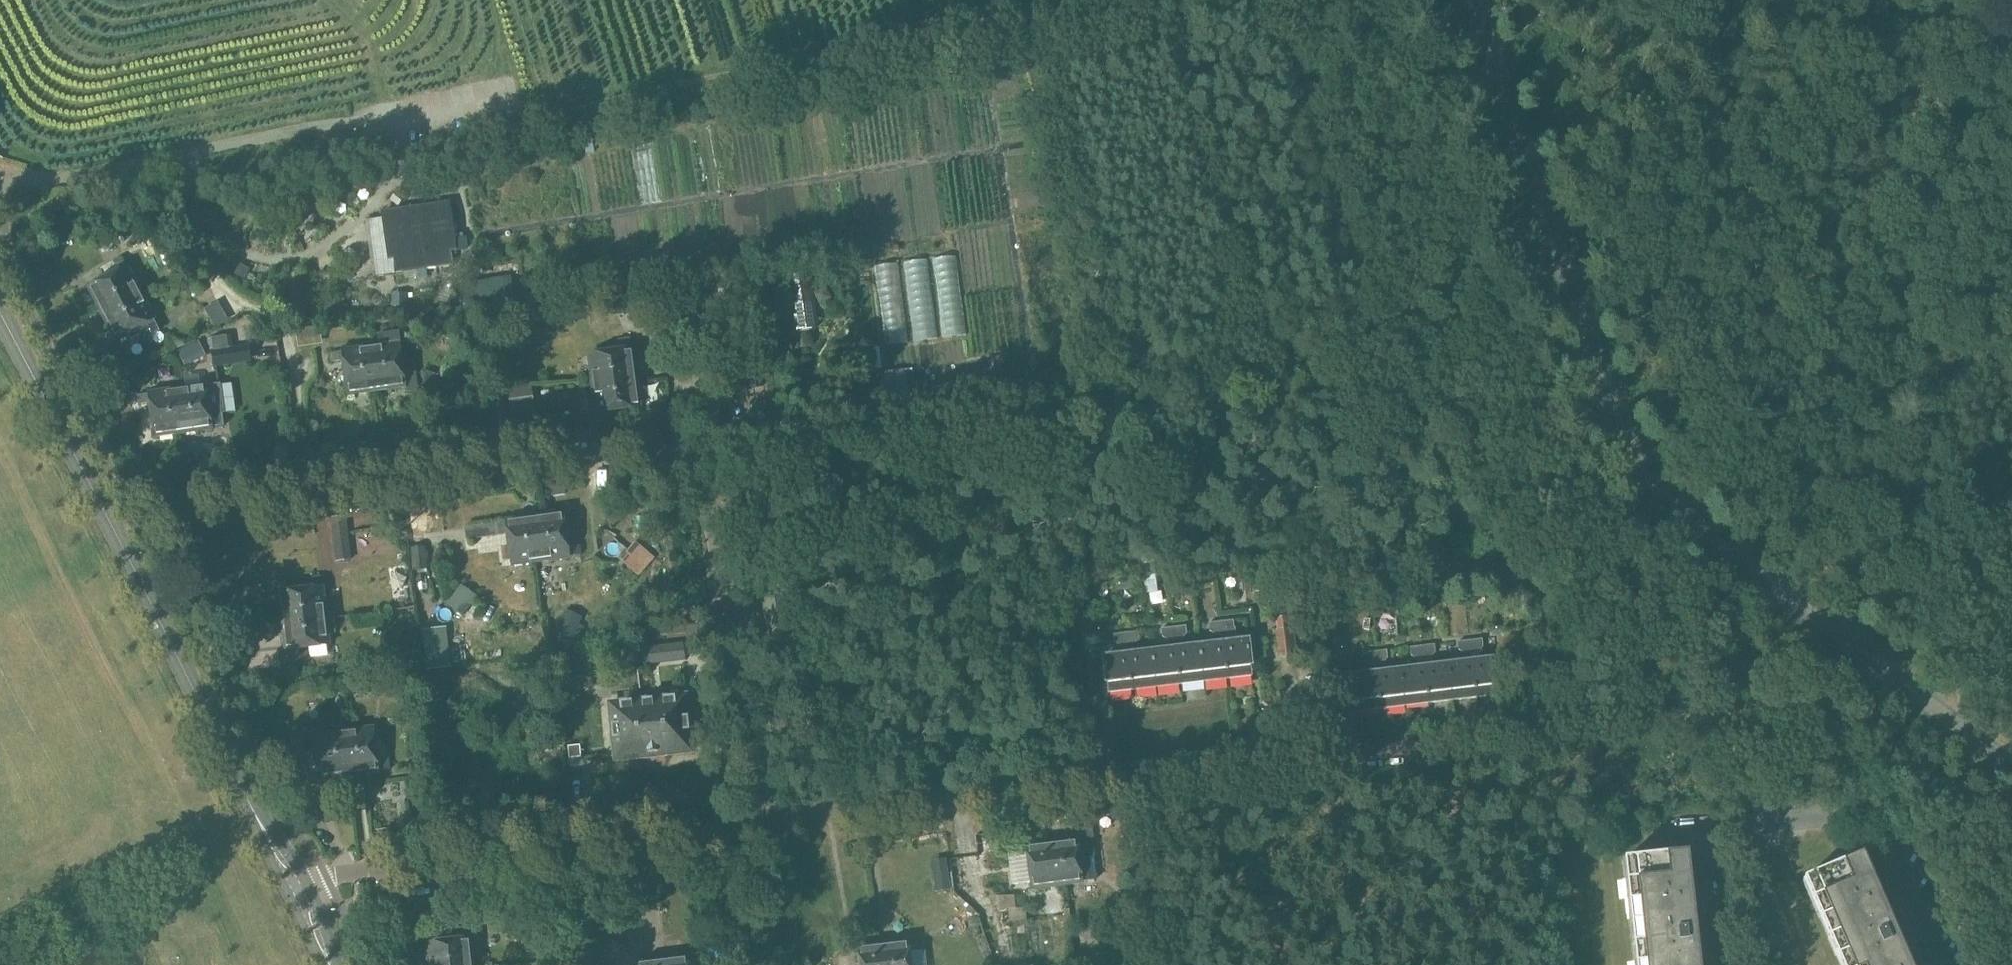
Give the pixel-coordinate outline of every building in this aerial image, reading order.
[(391,214),(396,258),(398,271),(456,264),(455,249),(461,249),(456,209),(441,211),(441,212),(402,217),(401,213),(391,214)] [(89,286),(103,312),(141,292),(122,256),(114,260),(120,271),(89,286)] [(790,268),(778,270),(779,277),(789,275),(797,329),(816,326),(808,268),(790,270),(790,268)] [(499,274),(479,278),(482,298),(514,293),(511,277),(500,279),(499,274)] [(154,317),(141,292),(103,312),(116,337),(122,348),(133,342),(127,332),(154,317)] [(842,304),(831,305),(832,316),(843,315),(842,304)] [(314,345),(311,327),(296,329),(299,347),(314,345)] [(371,347),(377,390),(405,387),(405,392),(419,390),(417,371),(404,373),(398,332),(378,335),(379,346),(371,347)] [(592,383),(636,377),(630,337),(618,339),(620,350),(588,354),(592,383)] [(191,361),(207,353),(200,339),(179,349),(185,363),(191,361)] [(377,390),(371,347),(330,353),(331,361),(343,359),(348,394),(377,390)] [(227,348),(213,350),(215,364),(229,362),(227,348)] [(96,373),(109,366),(103,356),(91,363),(96,373)] [(155,366),(143,368),(145,380),(157,378),(155,366)] [(640,406),(636,377),(592,383),(598,423),(608,422),(607,410),(640,406)] [(219,384),(207,386),(207,385),(178,389),(184,432),(213,428),(213,427),(224,426),(219,384)] [(533,400),(531,386),(507,389),(509,404),(533,400)] [(184,432),(178,389),(150,393),(138,395),(139,403),(151,402),(156,436),(184,432)] [(504,408),(502,390),(489,391),(492,410),(504,408)] [(535,516),(541,560),(582,555),(581,544),(567,547),(564,513),(535,516)] [(541,560),(535,516),(505,520),(505,521),(467,527),(468,539),(507,534),(511,564),(541,560)] [(1292,532),(1301,539),(1305,533),(1296,526),(1292,532)] [(1151,532),(1139,535),(1143,564),(1142,564),(1145,593),(1158,591),(1153,557),(1161,556),(1159,541),(1153,541),(1151,532)] [(411,547),(412,569),(427,569),(426,546),(411,547)] [(1450,559),(1437,561),(1438,568),(1451,566),(1450,559)] [(1471,570),(1473,579),(1488,576),(1487,568),(1471,570)] [(1133,589),(1131,576),(1121,577),(1123,590),(1133,589)] [(280,592),(283,621),(325,616),(320,577),(313,578),(314,588),(292,591),(280,592)] [(1260,581),(1252,581),(1252,589),(1261,589),(1260,581)] [(1279,586),(1267,587),(1269,606),(1281,604),(1279,586)] [(459,587),(447,604),(463,616),(475,599),(459,587)] [(767,614),(799,608),(796,594),(764,600),(767,614)] [(1423,598),(1424,605),(1435,604),(1434,596),(1423,598)] [(802,623),(799,608),(767,614),(769,629),(802,623)] [(565,609),(556,631),(573,638),(582,617),(565,609)] [(288,661),(300,660),(298,649),(329,645),(325,616),(283,621),(286,649),(287,649),(288,661)] [(1278,629),(1276,629),(1280,657),(1294,656),(1290,628),(1288,628),(1287,617),(1276,618),(1278,629)] [(1233,621),(1221,622),(1222,635),(1223,642),(1227,679),(1252,676),(1248,640),(1236,641),(1235,628),(1233,628),(1233,621)] [(1221,622),(1208,624),(1209,632),(1216,636),(1222,635),(1221,622)] [(1186,627),(1173,628),(1175,641),(1181,640),(1186,634),(1186,627)] [(446,628),(422,631),(426,667),(450,664),(446,628)] [(1173,628),(1160,630),(1161,637),(1169,642),(1175,641),(1173,628)] [(1529,629),(1526,639),(1537,643),(1540,633),(1529,629)] [(1137,632),(1124,634),(1127,647),(1133,646),(1138,641),(1137,632)] [(1124,634),(1112,636),(1113,643),(1120,648),(1127,647),(1124,634)] [(1483,639),(1471,641),(1472,652),(1480,651),(1484,647),(1483,639)] [(1471,641),(1459,642),(1460,649),(1465,653),(1472,652),(1471,641)] [(1223,642),(1200,645),(1204,681),(1227,679),(1223,642)] [(1200,645),(1175,648),(1179,684),(1204,681),(1200,645)] [(1434,645),(1422,647),(1424,658),(1431,657),(1435,653),(1434,645)] [(1422,647),(1411,648),(1411,655),(1417,659),(1424,658),(1422,647)] [(1175,648),(1151,651),(1155,687),(1179,684),(1175,648)] [(1387,650),(1375,652),(1377,665),(1382,664),(1388,658),(1387,650)] [(1151,651),(1128,653),(1132,689),(1155,687),(1151,651)] [(1375,652),(1363,653),(1364,661),(1371,665),(1377,665),(1375,652)] [(1128,653),(1104,656),(1108,692),(1132,689),(1128,653)] [(1497,657),(1473,660),(1477,696),(1501,693),(1497,657)] [(1473,660),(1448,663),(1453,699),(1477,696),(1473,660)] [(1448,663),(1425,665),(1429,702),(1453,699),(1448,663)] [(1425,665),(1401,668),(1405,705),(1429,702),(1425,665)] [(1401,668),(1377,671),(1382,707),(1405,705),(1401,668)] [(1377,671),(1353,674),(1357,710),(1382,707),(1377,671)] [(647,698),(653,755),(691,750),(685,694),(647,698)] [(615,759),(653,755),(647,698),(609,702),(615,759)] [(372,728),(345,731),(350,774),(379,771),(379,770),(391,769),(389,757),(376,759),(372,728)] [(350,774),(345,731),(316,734),(317,734),(305,736),(306,745),(318,743),(321,777),(350,774)] [(580,744),(568,746),(569,758),(581,756),(580,744)] [(1092,818),(1081,820),(1084,839),(1094,837),(1092,818)] [(1052,844),(1057,886),(1082,883),(1078,851),(1089,850),(1087,839),(1052,844)] [(1057,886),(1052,844),(1026,847),(1031,890),(1057,886)] [(1646,857),(1625,859),(1636,964),(1701,964),(1700,957),(1698,957),(1695,957),(1695,950),(1704,949),(1700,916),(1695,917),(1688,852),(1646,857)] [(1905,949),(1909,947),(1896,916),(1888,920),(1885,914),(1889,912),(1864,853),(1805,878),(1842,964),(1912,964),(1905,949)] [(469,929),(456,930),(457,940),(427,943),(429,964),(473,964),(469,929)] [(883,945),(886,964),(911,964),(910,953),(921,951),(920,940),(883,945)] [(883,945),(857,948),(859,964),(886,964),(883,945)]
